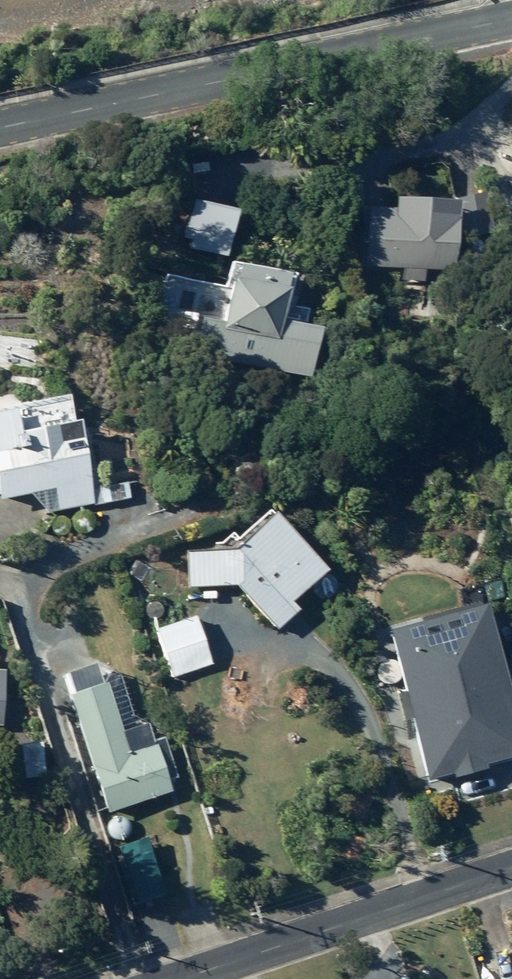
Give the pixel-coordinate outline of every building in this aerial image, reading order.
[(321,209),(358,211),(357,224),(381,225),(381,212),(400,213),(403,155),(326,151),(326,159),(324,159),(321,209)] [(485,191),(457,198),(467,238),(495,231),(485,191)] [(188,207),(180,242),(219,252),(231,206),(212,201),(209,212),(188,207)] [(215,323),(209,345),(228,350),(228,353),(277,364),(283,341),(277,340),(289,290),(284,289),(286,279),(238,268),(235,279),(234,279),(223,325),(215,323)] [(18,447),(35,465),(82,457),(69,385),(55,387),(53,377),(7,385),(3,363),(0,364),(0,451),(18,447)] [(208,503),(162,504),(164,539),(213,537),(253,581),(274,562),(267,554),(301,523),(249,465),(208,503)] [(451,665),(472,659),(461,623),(440,630),(432,603),(427,604),(417,573),(367,589),(362,609),(366,623),(364,624),(393,718),(461,697),(451,665)] [(156,630),(170,678),(211,665),(197,617),(156,630)] [(55,663),(48,665),(88,782),(153,759),(149,748),(158,744),(145,705),(134,709),(128,692),(102,701),(86,652),(81,653),(75,633),(48,642),(55,663)] [(393,736),(399,749),(410,745),(404,731),(393,736)] [(42,741),(21,743),(24,778),(45,776),(42,741)] [(147,839),(119,848),(137,905),(165,896),(147,839)] [(362,973),(364,978),(461,978),(459,974),(449,977),(438,946),(362,973)]
